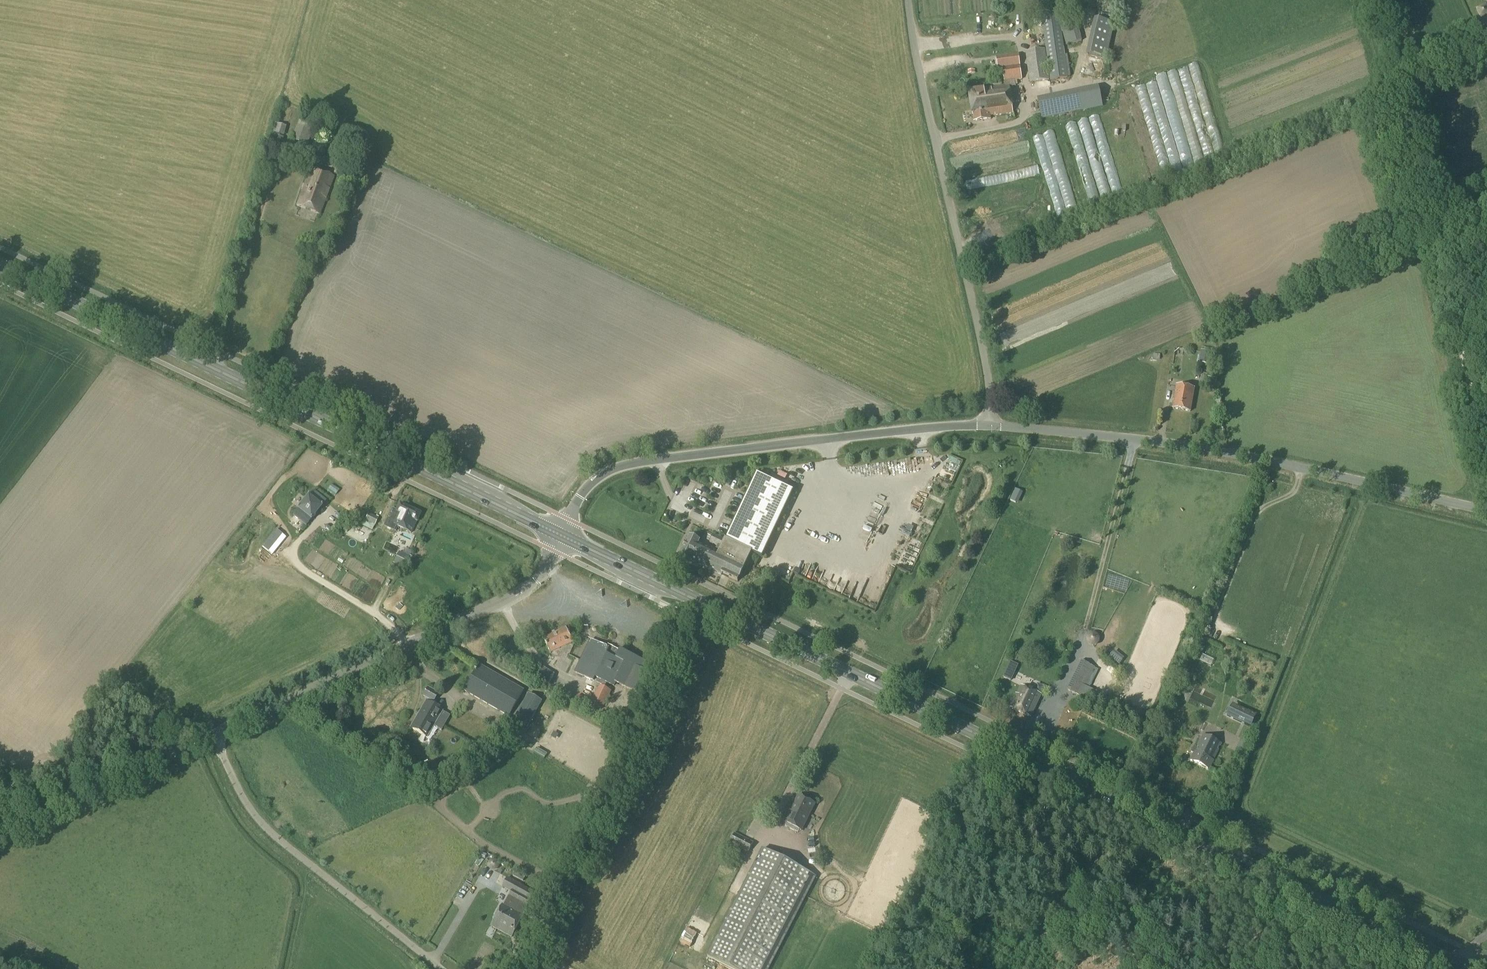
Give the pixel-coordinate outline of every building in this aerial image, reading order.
[(1108,19),(1110,9),(1099,7),(1090,51),(1107,54),(1114,20),(1108,19)] [(1076,22),(1061,26),(1059,11),(1040,14),(1045,49),(1025,51),(1029,82),(1049,79),(1049,80),(1068,78),(1066,65),(1070,65),(1069,54),(1065,54),(1062,34),(1065,45),(1082,40),(1076,22)] [(976,36),(986,33),(984,27),(974,29),(976,36)] [(1018,54),(1000,56),(996,57),(997,69),(1001,69),(1004,86),(1008,85),(1009,87),(1015,86),(1014,80),(1022,80),(1018,54)] [(1008,85),(1004,86),(984,88),(969,90),(973,121),(990,119),(990,116),(1012,113),(1009,87),(1008,85)] [(1055,103),(1038,107),(1040,114),(1057,110),(1055,103)] [(290,139),(307,146),(314,126),(298,120),(290,139)] [(286,127),(274,124),(272,133),(283,136),(286,127)] [(1089,147),(1095,144),(1088,124),(1082,127),(1089,147)] [(280,148),(283,138),(274,135),(271,145),(280,148)] [(295,205),(319,214),(333,178),(310,168),(295,205)] [(310,241),(316,238),(313,231),(307,234),(310,241)] [(1200,350),(1198,363),(1209,365),(1212,352),(1200,350)] [(1218,373),(1207,371),(1205,383),(1216,385),(1218,373)] [(1194,388),(1176,385),(1172,408),(1190,411),(1194,388)] [(711,549),(704,566),(721,574),(722,573),(737,581),(751,552),(760,557),(763,558),(793,492),(784,488),(756,475),(726,540),(713,535),(710,542),(717,545),(715,551),(712,550),(712,549),(711,549)] [(297,511),(293,517),(305,527),(310,521),(310,522),(321,508),(320,508),(318,506),(322,501),(312,492),(308,498),(307,497),(296,511),(297,511)] [(392,509),(384,526),(393,531),(395,526),(398,528),(410,533),(415,522),(416,522),(420,513),(407,507),(399,503),(395,511),(392,509)] [(368,513),(364,520),(362,526),(372,531),(378,517),(368,513)] [(380,544),(381,544),(379,547),(393,553),(394,550),(398,552),(389,571),(398,576),(412,551),(404,548),(401,553),(399,552),(403,543),(385,534),(380,544)] [(689,536),(680,556),(690,561),(690,560),(703,566),(704,566),(711,549),(698,543),(699,541),(689,536)] [(543,637),(550,653),(573,642),(566,627),(543,637)] [(1104,642),(1096,634),(1089,642),(1097,649),(1104,642)] [(503,650),(509,648),(503,637),(498,640),(503,650)] [(591,686),(594,681),(603,685),(604,681),(613,685),(615,682),(646,696),(655,676),(643,670),(646,662),(610,646),(609,649),(590,641),(576,672),(587,677),(584,683),(591,686)] [(1081,661),(1078,666),(1067,690),(1093,702),(1098,692),(1090,688),(1098,670),(1081,661)] [(1010,662),(1008,667),(1015,671),(1017,665),(1010,662)] [(509,716),(524,690),(479,664),(464,690),(509,716)] [(548,685),(555,674),(542,666),(535,677),(548,685)] [(1010,682),(1012,677),(1005,673),(1003,679),(1010,682)] [(1020,685),(1010,707),(1030,717),(1041,695),(1044,687),(1037,684),(1034,691),(1020,685)] [(600,685),(592,700),(603,706),(611,691),(600,685)] [(423,696),(428,699),(426,703),(425,702),(410,728),(426,737),(432,726),(441,731),(449,716),(441,711),(430,705),(432,701),(436,694),(427,689),(423,696)] [(542,701),(528,693),(513,720),(527,728),(542,701)] [(1193,708),(1196,697),(1181,693),(1178,704),(1193,708)] [(1232,705),(1227,716),(1251,728),(1257,716),(1246,710),(1245,712),(1232,705)] [(1155,728),(1165,733),(1165,731),(1172,734),(1174,729),(1167,726),(1168,724),(1158,720),(1155,728)] [(1202,735),(1196,748),(1194,747),(1191,752),(1193,753),(1190,760),(1209,769),(1220,744),(1202,735)] [(618,749),(613,757),(623,762),(627,754),(618,749)] [(1239,772),(1248,769),(1244,757),(1235,759),(1239,772)] [(800,797),(793,810),(791,809),(785,822),(787,823),(786,826),(794,830),(795,828),(801,831),(807,818),(805,817),(812,803),(800,797)] [(748,852),(753,842),(734,833),(729,843),(748,852)] [(732,968),(769,968),(816,876),(762,848),(707,956),(732,968)] [(507,877),(502,887),(511,892),(508,897),(516,901),(513,906),(516,908),(518,902),(526,888),(507,877)] [(553,889),(544,884),(541,890),(550,894),(553,889)] [(498,927),(497,929),(512,937),(524,916),(523,915),(527,907),(527,906),(534,892),(526,888),(518,902),(516,908),(514,910),(515,911),(510,921),(508,920),(510,916),(508,915),(504,922),(502,921),(499,927),(498,927)] [(493,922),(491,926),(497,929),(498,927),(499,927),(502,921),(504,922),(508,915),(510,916),(508,920),(510,921),(515,911),(514,910),(503,904),(497,916),(494,916),(492,919),(493,922)]
